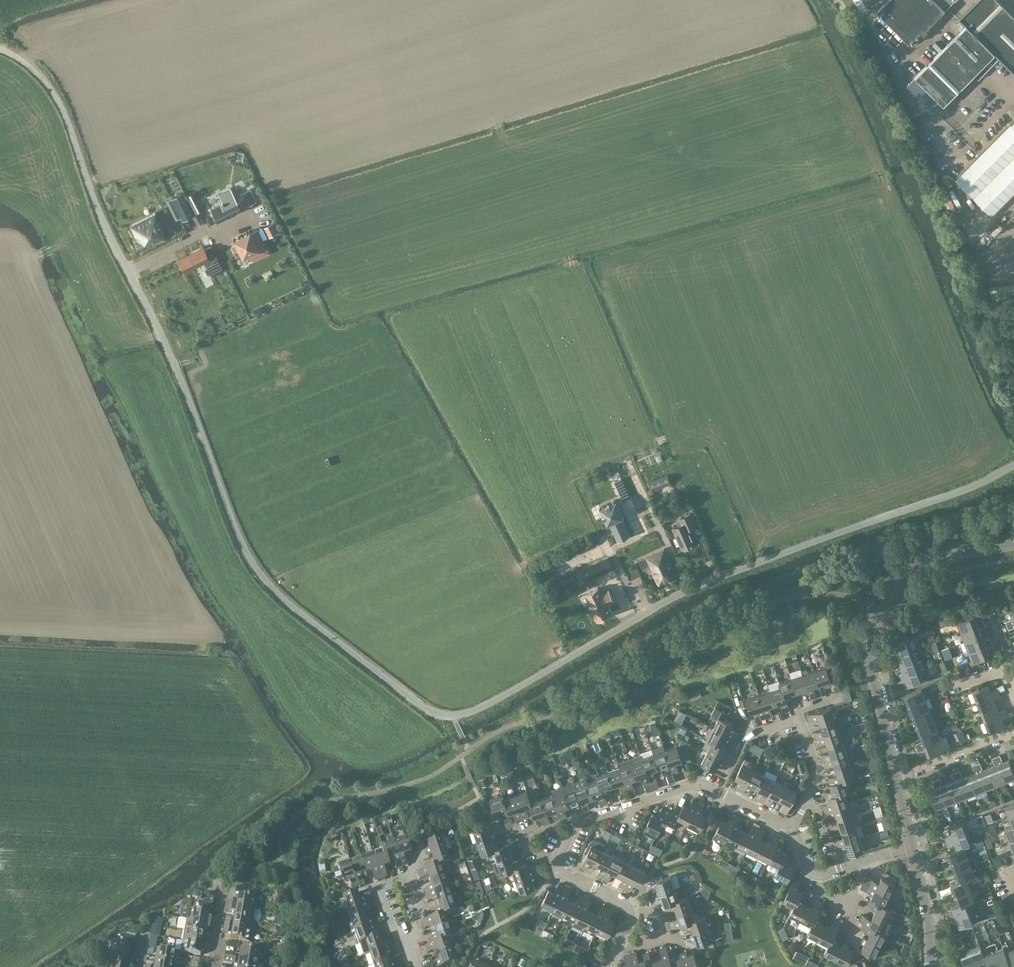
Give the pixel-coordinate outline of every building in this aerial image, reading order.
[(869,12),(875,4),(870,0),(864,9),(869,12)] [(877,9),(911,43),(954,0),(886,0),(877,9)] [(943,104),(973,74),(981,67),(985,71),(999,58),(1013,73),(1013,12),(1011,8),(1008,11),(998,0),(976,0),(959,18),(966,25),(915,76),(908,83),(916,92),(915,94),(920,99),(922,97),(936,111),(943,104)] [(877,24),(873,26),(879,37),(884,34),(877,24)] [(953,177),(989,214),(1013,190),(1013,116),(953,177)] [(209,209),(216,222),(217,222),(241,210),(240,208),(255,201),(249,189),(234,196),(230,188),(218,193),(221,200),(219,202),(220,204),(210,208),(209,209)] [(175,220),(181,217),(178,211),(188,206),(181,192),(170,198),(175,206),(170,209),(175,220)] [(195,195),(188,198),(195,213),(202,209),(195,195)] [(161,231),(163,230),(155,213),(130,225),(136,240),(133,241),(138,250),(164,237),(161,231)] [(270,224),(264,227),(268,236),(275,233),(270,224)] [(247,233),(246,231),(243,233),(244,234),(241,236),(240,235),(232,239),(235,244),(231,247),(233,251),(232,251),(233,252),(235,256),(240,254),(240,255),(247,251),(252,261),(264,254),(261,247),(265,245),(257,229),(247,233)] [(200,248),(189,254),(185,254),(177,259),(184,272),(204,262),(211,276),(223,269),(211,245),(204,249),(202,246),(200,247),(200,248)] [(654,491),(667,485),(671,483),(667,475),(651,483),(654,491)] [(625,487),(619,490),(623,500),(629,497),(625,487)] [(610,522),(615,534),(626,529),(621,517),(624,516),(616,499),(599,507),(607,523),(610,522)] [(681,523),(673,527),(682,548),(695,542),(689,529),(697,525),(691,513),(679,518),(681,523)] [(646,557),(652,571),(658,584),(676,576),(663,548),(646,557)] [(610,553),(603,556),(606,563),(613,560),(610,553)] [(580,570),(580,571),(585,581),(591,578),(598,574),(593,564),(580,570)] [(597,587),(586,594),(592,604),(589,606),(597,620),(609,614),(612,612),(607,604),(615,600),(608,588),(608,589),(608,590),(601,594),(597,587)] [(1007,625),(1013,622),(1013,610),(1010,611),(1012,618),(1005,621),(1007,625)] [(956,620),(960,630),(983,621),(982,617),(975,620),(972,613),(956,620)] [(960,630),(964,640),(980,634),(978,628),(985,625),(983,621),(960,630)] [(980,634),(964,640),(968,650),(991,641),(990,637),(983,640),(980,634)] [(888,655),(889,658),(912,649),(908,639),(892,645),(894,652),(888,655)] [(993,645),(991,641),(968,650),(972,660),(988,654),(986,648),(993,645)] [(897,659),(900,665),(916,659),(912,649),(889,658),(890,662),(897,659)] [(938,663),(937,660),(927,663),(925,655),(921,657),(925,667),(938,663)] [(896,674),(897,678),(920,669),(916,659),(900,665),(902,672),(896,674)] [(825,665),(813,669),(818,684),(824,682),(825,685),(831,683),(825,665)] [(813,669),(802,673),(808,691),(814,689),(813,685),(818,684),(813,669)] [(924,680),(920,669),(897,678),(898,681),(905,679),(908,686),(924,680)] [(802,693),(808,691),(802,673),(791,677),(796,691),(801,690),(802,693)] [(790,693),(796,691),(791,677),(779,681),(780,685),(781,685),(787,704),(788,704),(793,702),(790,693)] [(972,690),(976,701),(999,692),(997,688),(990,691),(988,684),(972,690)] [(781,685),(780,685),(770,689),(775,704),(780,702),(783,711),(790,709),(788,704),(787,704),(781,685)] [(847,686),(841,688),(845,701),(852,699),(847,686)] [(899,703),(901,707),(925,698),(921,687),(904,694),(906,700),(899,703)] [(770,689),(758,693),(766,717),(772,715),(769,705),(775,704),(770,689)] [(976,701),(980,711),(996,704),(993,698),(1000,695),(999,692),(976,701)] [(760,718),(766,717),(758,693),(746,697),(751,711),(757,709),(760,718)] [(909,708),(912,714),(929,708),(925,698),(901,707),(902,711),(909,708)] [(996,704),(980,711),(983,720),(1006,712),(1005,708),(998,711),(996,704)] [(818,717),(820,723),(834,718),(830,706),(807,714),(809,720),(818,717)] [(907,723),(909,727),(933,717),(929,708),(912,714),(914,720),(907,723)] [(1008,715),(1006,712),(983,720),(987,731),(1004,724),(1001,718),(1008,715)] [(719,716),(713,727),(736,738),(738,732),(730,728),(733,723),(719,716)] [(937,727),(933,717),(909,727),(910,731),(917,728),(919,734),(937,727)] [(812,731),(814,737),(838,729),(834,718),(820,723),(822,728),(812,731)] [(965,726),(959,729),(963,737),(970,734),(965,726)] [(733,744),(736,738),(713,727),(708,738),(712,740),(722,744),(724,739),(733,744)] [(915,743),(916,747),(941,737),(937,727),(919,734),(922,740),(915,743)] [(842,741),(838,729),(814,737),(817,743),(826,740),(827,745),(842,741)] [(945,748),(941,737),(916,747),(918,751),(925,748),(927,754),(945,748)] [(822,760),(846,752),(851,750),(847,739),(842,741),(827,745),(829,751),(820,754),(822,760)] [(726,746),(722,744),(712,740),(707,751),(729,762),(732,756),(724,752),(726,746)] [(676,745),(665,749),(672,772),(678,770),(675,761),(681,759),(676,745)] [(665,749),(653,753),(658,767),(663,765),(666,774),(672,772),(665,749)] [(729,762),(707,751),(701,762),(715,769),(718,763),(726,767),(729,762)] [(833,763),(835,768),(850,763),(846,752),(822,760),(824,766),(833,763)] [(652,769),(658,767),(653,753),(641,757),(642,759),(650,780),(655,778),(652,769)] [(995,756),(1005,780),(1013,776),(1013,773),(1009,759),(1002,761),(999,754),(995,756)] [(994,764),(988,766),(995,784),(1005,780),(995,756),(992,757),(994,764)] [(642,759),(631,763),(636,777),(641,775),(647,791),(653,789),(650,780),(642,759)] [(979,762),(976,763),(985,788),(995,784),(988,766),(982,769),(979,762)] [(630,779),(636,777),(631,763),(620,766),(628,790),(630,797),(636,795),(630,779)] [(736,788),(742,791),(753,769),(742,763),(735,777),(741,780),(736,788)] [(854,775),(850,763),(835,768),(837,774),(828,777),(830,783),(844,778),(845,779),(854,775)] [(975,792),(985,788),(976,763),(972,765),(974,772),(968,774),(975,792)] [(622,792),(628,790),(620,766),(608,770),(613,785),(619,783),(622,792)] [(752,785),(757,788),(764,774),(753,769),(742,791),(748,794),(752,785)] [(608,787),(613,785),(608,770),(596,774),(598,779),(599,779),(605,798),(611,796),(608,787)] [(960,770),(956,771),(965,795),(975,792),(968,774),(962,777),(960,770)] [(955,799),(965,795),(956,771),(952,773),(954,780),(948,782),(955,799)] [(758,799),(764,802),(775,779),(764,774),(757,788),(762,790),(758,799)] [(945,803),(955,799),(948,782),(942,784),(940,777),(936,779),(945,803)] [(825,798),(829,796),(844,791),(848,790),(845,779),(844,778),(830,783),(832,788),(823,791),(825,798)] [(598,779),(587,783),(592,797),(597,795),(600,804),(607,802),(605,798),(599,779),(598,779)] [(773,796),(779,798),(785,785),(775,779),(764,802),(769,805),(773,796)] [(935,807),(945,803),(936,779),(932,780),(935,787),(928,790),(935,807)] [(587,783),(575,786),(583,810),(589,808),(586,799),(592,797),(587,783)] [(797,790),(785,785),(779,798),(784,801),(779,810),(785,813),(797,790)] [(575,786),(564,790),(569,805),(574,803),(577,812),(583,810),(575,786)] [(527,790),(515,794),(523,818),(529,816),(526,807),(530,805),(531,805),(530,802),(531,802),(527,790)] [(564,790),(553,794),(561,818),(567,816),(563,807),(569,805),(564,790)] [(822,804),(824,810),(847,802),(844,791),(829,796),(831,801),(822,804)] [(510,817),(509,812),(508,813),(503,798),(504,798),(502,793),(490,798),(495,812),(501,810),(504,819),(510,817)] [(517,820),(523,818),(515,794),(504,798),(503,798),(508,813),(509,812),(514,811),(517,820)] [(555,820),(561,818),(553,794),(541,798),(546,812),(547,812),(552,811),(555,820)] [(550,821),(547,812),(546,812),(541,798),(531,802),(530,802),(531,805),(530,805),(534,816),(540,814),(543,824),(550,821)] [(687,823),(699,801),(693,798),(689,807),(683,804),(682,806),(677,818),(687,823)] [(704,804),(699,801),(687,823),(699,829),(705,815),(700,812),(704,804)] [(851,814),(847,802),(824,810),(826,816),(835,813),(837,818),(837,819),(851,814)] [(1008,816),(1013,814),(1013,802),(1004,806),(1008,816)] [(672,829),(677,818),(682,806),(677,803),(672,812),(667,810),(661,823),(661,824),(672,829)] [(654,837),(661,824),(661,823),(667,810),(662,807),(657,815),(652,813),(645,826),(643,830),(644,832),(654,837)] [(724,842),(726,839),(737,816),(731,813),(727,822),(721,819),(714,833),(716,834),(716,835),(716,837),(717,838),(718,839),(719,840),(721,841),(724,842)] [(839,825),(841,830),(855,825),(851,814),(837,819),(837,818),(828,821),(830,828),(839,825)] [(726,839),(736,844),(743,830),(738,828),(742,819),(737,816),(726,839)] [(944,837),(946,840),(969,831),(964,821),(948,827),(951,834),(944,837)] [(474,829),(478,841),(492,836),(495,835),(493,829),(490,830),(488,824),(474,829)] [(743,830),(736,844),(747,849),(758,827),(753,824),(748,833),(743,830)] [(833,838),(835,844),(859,836),(855,825),(841,830),(843,835),(833,838)] [(1008,839),(1013,837),(1013,825),(1012,826),(1004,829),(1008,839)] [(764,830),(758,827),(747,849),(758,855),(765,841),(760,838),(764,830)] [(973,841),(969,831),(946,840),(947,844),(954,841),(956,847),(963,845),(973,841)] [(429,858),(432,857),(432,856),(446,851),(443,840),(445,839),(443,834),(436,836),(437,841),(428,844),(430,850),(427,851),(429,858)] [(765,841),(758,855),(769,860),(780,838),(774,835),(770,843),(765,841)] [(482,853),(493,849),(493,848),(505,844),(503,838),(494,841),(492,836),(478,841),(482,853)] [(863,848),(859,836),(835,844),(837,850),(847,847),(849,853),(863,848)] [(785,840),(780,838),(769,860),(779,865),(786,851),(781,849),(785,840)] [(406,839),(394,843),(402,866),(408,864),(405,855),(411,853),(406,839)] [(596,863),(603,849),(605,844),(596,840),(594,839),(592,839),(590,840),(589,841),(584,851),(587,852),(580,866),(586,869),(591,860),(596,863)] [(493,848),(493,849),(497,860),(511,855),(509,849),(518,846),(516,840),(505,844),(493,848)] [(396,868),(402,866),(394,843),(382,847),(384,851),(388,861),(393,859),(396,868)] [(942,860),(943,864),(966,855),(963,845),(956,847),(946,851),(949,857),(942,860)] [(597,874),(602,877),(613,855),(603,849),(596,863),(601,866),(597,874)] [(384,851),(373,855),(381,879),(387,877),(384,868),(390,866),(388,861),(384,851)] [(441,866),(450,863),(446,851),(432,856),(432,857),(434,862),(425,865),(427,870),(427,871),(441,866)] [(779,865),(775,874),(787,879),(793,866),(788,863),(792,854),(786,851),(779,865)] [(373,855),(362,859),(367,873),(372,872),(375,881),(381,879),(373,855)] [(513,860),(511,855),(497,860),(501,872),(512,868),(512,867),(524,863),(524,862),(522,857),(513,860)] [(612,871),(617,874),(624,860),(613,855),(602,877),(608,880),(612,871)] [(952,865),(954,871),(970,865),(966,855),(943,864),(945,868),(952,865)] [(362,859),(350,863),(359,886),(364,884),(361,875),(367,873),(362,859)] [(635,865),(624,860),(617,874),(622,876),(618,885),(624,888),(635,865)] [(512,867),(512,868),(516,878),(539,870),(537,865),(528,868),(526,862),(524,862),(524,863),(512,867)] [(353,888),(359,886),(350,863),(338,867),(343,881),(349,879),(353,888)] [(646,871),(635,865),(624,888),(629,890),(634,882),(639,885),(646,871)] [(974,875),(970,865),(954,871),(957,877),(950,880),(951,884),(966,878),(967,878),(974,875)] [(429,876),(431,882),(445,877),(441,866),(427,871),(427,870),(418,873),(420,879),(429,876)] [(541,876),(539,870),(516,878),(520,890),(534,885),(532,879),(541,876)] [(649,889),(651,895),(674,887),(670,875),(656,880),(658,886),(649,889)] [(867,883),(889,894),(895,883),(881,876),(878,882),(870,877),(867,883)] [(423,890),(425,896),(449,888),(445,877),(431,882),(433,887),(423,890)] [(783,899),(794,905),(801,891),(796,889),(800,880),(794,877),(783,899)] [(946,893),(947,897),(970,888),(967,878),(966,878),(951,884),(950,884),(953,890),(946,893)] [(228,900),(227,906),(255,911),(259,890),(254,889),(246,888),(246,884),(237,883),(236,886),(235,893),(238,893),(236,902),(228,900)] [(542,903),(553,908),(564,886),(558,883),(554,892),(549,889),(542,903)] [(873,893),(870,898),(890,908),(895,897),(889,894),(867,883),(864,889),(873,893)] [(564,886),(553,908),(564,913),(570,900),(565,897),(570,889),(564,886)] [(492,887),(486,889),(490,901),(491,903),(501,899),(499,894),(496,896),(492,887)] [(678,898),(674,887),(651,895),(653,901),(662,898),(664,903),(678,898)] [(453,900),(449,888),(425,896),(427,902),(436,899),(438,905),(453,900)] [(974,898),(970,888),(947,897),(949,901),(956,898),(958,904),(968,901),(974,898)] [(794,905),(790,913),(801,919),(808,905),(803,903),(807,894),(801,891),(794,905)] [(343,899),(347,911),(371,903),(369,897),(360,900),(358,894),(343,899)] [(564,913),(575,919),(586,897),(580,894),(576,902),(570,900),(564,913)] [(687,895),(678,898),(664,903),(666,909),(675,906),(677,912),(691,907),(687,895)] [(575,919),(585,924),(592,910),(587,908),(591,899),(586,897),(575,919)] [(876,908),(874,913),(887,920),(893,909),(890,908),(870,898),(867,904),(876,908)] [(801,919),(811,924),(812,924),(819,911),(823,902),(817,899),(813,908),(808,905),(801,919)] [(457,912),(453,900),(438,905),(440,911),(431,914),(433,919),(445,915),(446,916),(457,912)] [(188,909),(186,920),(214,925),(215,920),(207,918),(208,909),(211,910),(213,903),(198,901),(197,907),(199,908),(198,911),(188,909)] [(947,916),(949,920),(972,911),(968,901),(958,904),(951,907),(954,914),(947,916)] [(347,911),(351,922),(366,917),(364,912),(373,908),(371,903),(347,911)] [(592,910),(585,924),(596,929),(607,907),(601,904),(597,913),(592,910)] [(234,912),(233,918),(253,921),(255,911),(227,906),(226,911),(234,912)] [(613,910),(607,907),(596,929),(607,935),(614,921),(608,919),(613,910)] [(691,907),(677,912),(678,917),(669,920),(671,927),(680,924),(680,923),(695,918),(691,907)] [(807,933),(818,938),(825,925),(820,922),(824,913),(819,911),(812,924),(811,924),(807,933)] [(976,921),(972,911),(949,920),(950,923),(956,921),(959,927),(976,921)] [(882,931),(882,930),(887,920),(874,913),(871,918),(862,914),(859,920),(864,922),(865,923),(882,931)] [(433,926),(435,931),(449,927),(446,916),(445,915),(433,919),(422,923),(424,929),(433,926)] [(704,915),(695,918),(680,923),(680,924),(682,929),(691,926),(693,931),(708,926),(704,915)] [(366,917),(351,922),(355,933),(379,925),(377,920),(368,923),(366,917)] [(253,921),(233,918),(232,923),(224,922),(223,927),(251,932),(253,921)] [(818,938),(828,943),(829,944),(836,930),(840,921),(834,918),(830,927),(825,925),(818,938)] [(186,920),(184,931),(204,934),(205,929),(213,930),(214,925),(186,920)] [(865,923),(864,922),(861,927),(870,932),(867,936),(867,937),(881,944),(886,932),(882,930),(882,931),(865,923)] [(381,931),(379,925),(355,933),(359,945),(366,943),(366,942),(373,940),(373,939),(372,934),(381,931)] [(693,931),(690,932),(692,938),(695,937),(697,943),(712,938),(708,926),(693,931)] [(249,943),(251,932),(223,927),(222,932),(230,934),(229,939),(249,943)] [(428,940),(429,945),(430,946),(449,940),(453,939),(449,927),(435,931),(437,937),(428,940)] [(841,933),(836,930),(829,944),(828,943),(824,952),(835,958),(842,944),(837,941),(841,933)] [(182,941),(210,946),(211,941),(203,939),(204,934),(184,931),(182,941)] [(121,944),(130,946),(130,943),(134,944),(135,937),(121,934),(120,941),(122,941),(121,944)] [(884,945),(881,944),(867,937),(867,936),(864,935),(861,941),(864,942),(861,948),(875,955),(879,957),(879,956),(882,954),(884,950),(884,946),(884,945)] [(366,943),(370,954),(393,946),(391,940),(382,943),(380,937),(373,939),(373,940),(366,942),(366,943)] [(436,950),(438,956),(452,951),(449,940),(430,946),(429,945),(425,947),(427,953),(436,950)] [(209,952),(210,946),(182,941),(180,952),(200,956),(201,950),(209,952)] [(843,941),(842,944),(835,958),(834,961),(837,964),(840,966),(844,966),(846,963),(847,963),(853,949),(848,947),(849,944),(843,941)] [(130,947),(130,946),(121,944),(111,942),(109,953),(129,957),(129,952),(130,947)] [(990,944),(1000,966),(1001,966),(1009,964),(1010,963),(1003,946),(997,948),(995,942),(990,944)] [(1003,946),(1010,963),(1009,964),(1011,966),(1013,966),(1013,945),(1013,942),(1007,944),(1007,943),(1002,944),(1003,946)] [(969,948),(977,966),(981,966),(979,963),(985,960),(983,954),(979,944),(969,948)] [(990,944),(986,945),(989,952),(983,954),(985,960),(988,966),(1000,966),(990,944)] [(370,954),(373,965),(388,960),(386,955),(395,952),(393,946),(370,954)] [(657,959),(660,966),(672,966),(667,950),(665,946),(659,948),(662,957),(657,959)] [(667,950),(672,966),(685,966),(681,956),(676,957),(672,948),(667,950)] [(969,948),(959,952),(965,966),(968,966),(972,966),(977,966),(969,948)] [(155,956),(154,962),(174,965),(176,954),(147,949),(146,955),(155,956)] [(239,955),(230,953),(229,959),(258,964),(260,953),(240,949),(239,955)] [(681,956),(685,966),(695,966),(698,966),(702,965),(708,963),(707,958),(696,962),(693,951),(687,953),(686,950),(679,952),(681,956)] [(360,951),(352,957),(356,963),(364,957),(360,951)] [(452,951),(438,956),(440,961),(431,964),(432,966),(444,966),(456,963),(452,951)] [(644,958),(639,960),(636,951),(630,953),(634,966),(647,966),(644,958)] [(657,959),(651,961),(648,951),(642,954),(644,958),(647,966),(660,966),(657,959)] [(129,957),(109,953),(107,964),(123,966),(126,966),(127,962),(136,964),(137,959),(129,957)] [(630,953),(624,955),(627,964),(621,966),(634,966),(630,953)] [(869,958),(853,962),(855,966),(871,966),(869,958)] [(228,964),(237,965),(236,966),(257,966),(258,964),(229,959),(228,964)]
